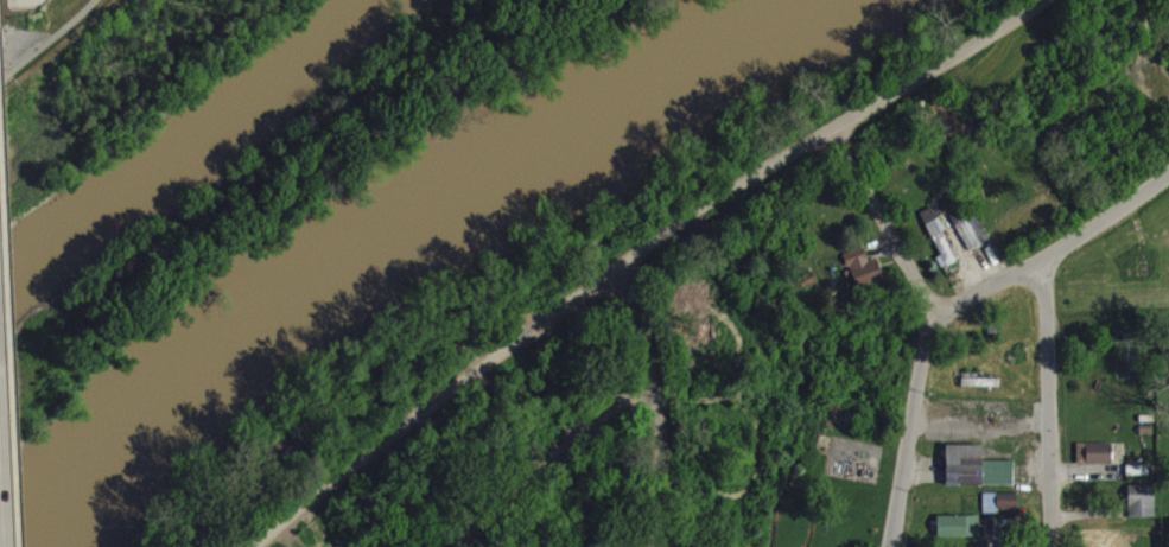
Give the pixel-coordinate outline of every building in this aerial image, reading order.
[(958,270),(943,240),(946,239),(934,215),(921,221),(942,264),(938,266),(943,278),(958,270)] [(956,227),(972,257),(990,248),(974,218),(956,227)] [(845,263),(858,296),(885,286),(878,267),(870,270),(865,255),(845,263)] [(1113,451),(1078,452),(1079,473),(1114,472),(1113,451)] [(1015,494),(1014,469),(984,470),(984,453),(947,453),(948,495),(1015,494)] [(1128,484),(1149,484),(1149,473),(1127,474),(1128,484)] [(1155,493),(1129,494),(1130,526),(1156,526),(1155,493)] [(984,502),(985,522),(998,522),(998,518),(1018,517),(1018,501),(984,502)] [(981,545),(981,524),(936,525),(937,546),(981,545)]
